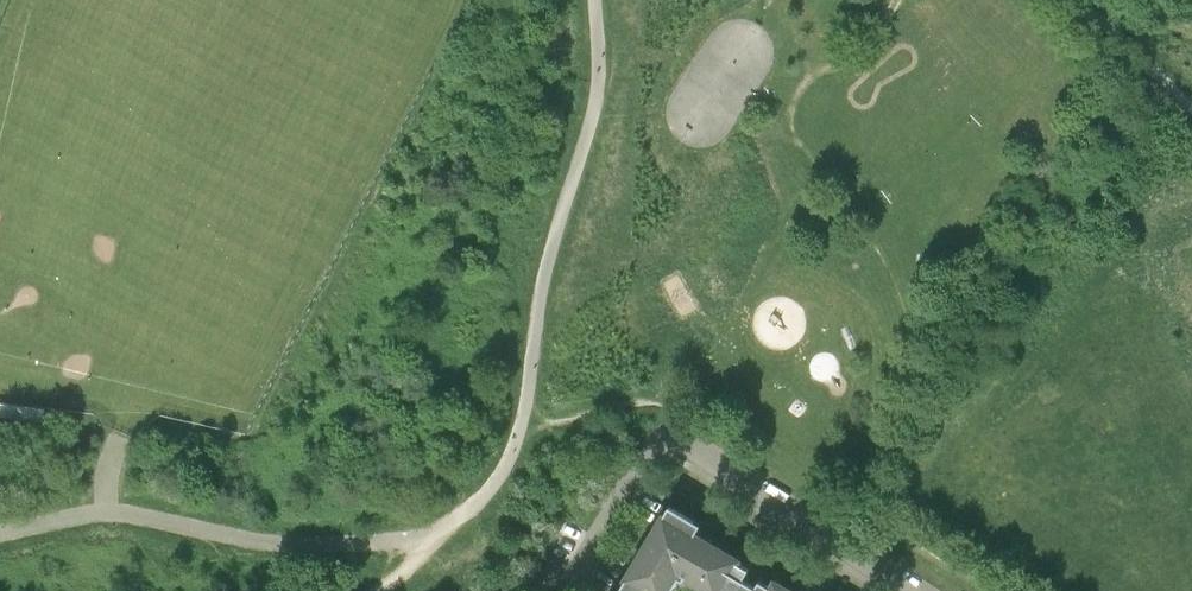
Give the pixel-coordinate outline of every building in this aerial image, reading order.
[(744,583),(742,582),(748,571),(738,565),(740,561),(694,534),(699,526),(668,508),(619,590),(672,590),(679,579),(682,581),(684,578),(707,590),(740,590),(744,583)] [(776,581),(771,589),(759,582),(754,589),(744,583),(740,590),(794,590),(776,581)]
